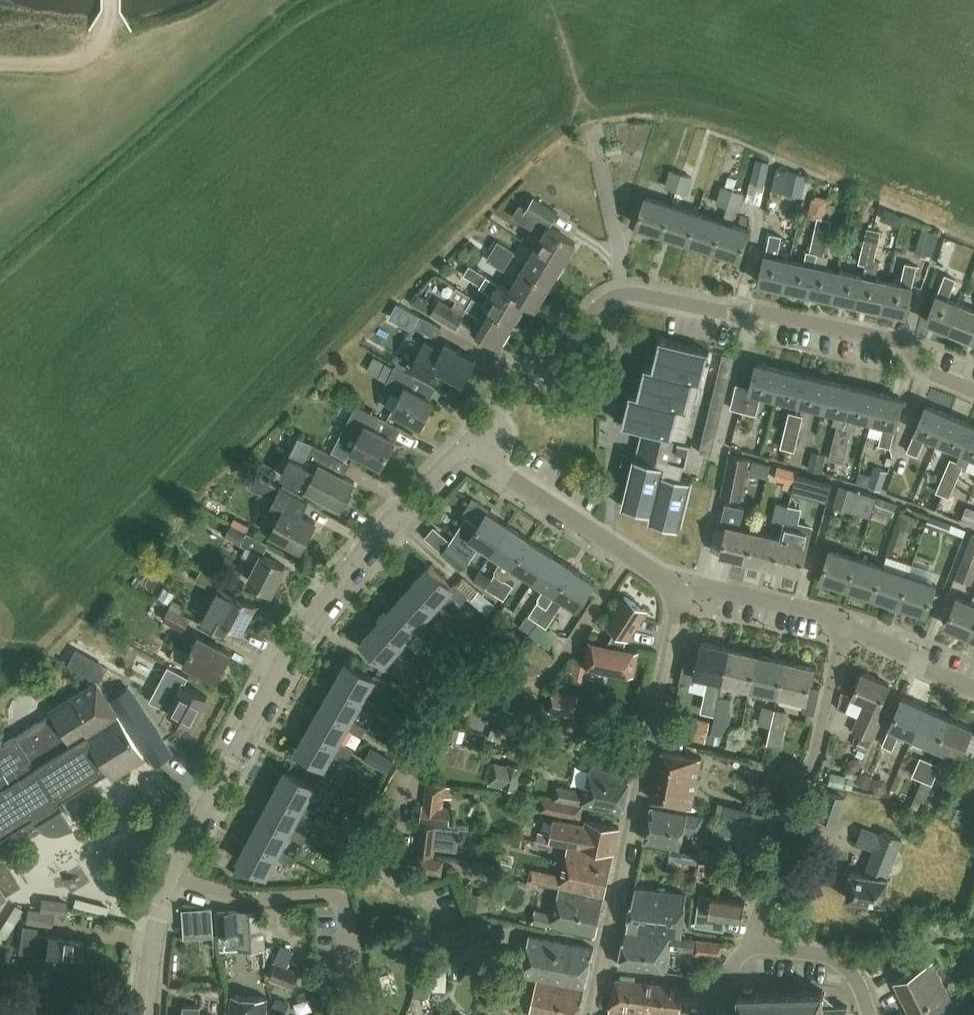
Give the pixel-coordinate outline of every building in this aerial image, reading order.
[(765,186),(770,163),(756,160),(751,183),(765,186)] [(682,173),(670,169),(665,186),(677,190),(682,173)] [(808,175),(787,171),(782,193),(803,198),(808,175)] [(694,176),(682,173),(677,190),(688,193),(694,176)] [(715,203),(727,206),(732,189),(720,186),(715,203)] [(744,193),(732,189),(727,206),(722,220),(714,248),(740,257),(748,229),(732,224),(736,209),(739,210),(744,193)] [(810,215),(818,216),(823,218),(828,198),(814,195),(810,215)] [(637,224),(663,232),(672,204),(646,196),(637,224)] [(535,247),(562,265),(576,243),(549,226),(558,212),(534,198),(527,209),(520,205),(512,217),(542,236),(535,247)] [(663,232),(688,240),(697,212),(672,204),(663,232)] [(714,248),(722,220),(697,212),(688,240),(714,248)] [(814,234),(828,237),(832,220),(818,216),(814,234)] [(867,227),(863,245),(877,248),(881,230),(867,227)] [(759,281),(784,286),(790,259),(777,256),(782,235),(771,233),(766,254),(765,254),(759,281)] [(814,234),(810,251),(807,250),(804,262),(790,259),(784,286),(808,292),(815,264),(817,253),(824,254),(828,237),(814,234)] [(497,240),(491,249),(509,260),(514,250),(497,240)] [(859,262),(866,264),(873,265),(875,258),(877,248),(863,245),(859,262)] [(522,269),(549,286),(562,265),(535,247),(522,269)] [(509,260),(491,249),(485,258),(503,269),(509,260)] [(857,303),(881,308),(888,280),(875,278),(879,259),(875,258),(873,265),(866,264),(863,275),(857,303)] [(888,280),(881,308),(906,313),(913,286),(912,286),(917,265),(906,262),(901,283),(888,280)] [(808,292),(833,297),(839,270),(815,264),(808,292)] [(500,285),(501,284),(470,265),(464,275),(481,285),(480,287),(494,295),(488,305),(487,306),(513,323),(526,302),(509,290),(500,285)] [(549,286),(522,269),(509,290),(526,302),(536,307),(549,286)] [(857,303),(863,275),(839,270),(833,297),(857,303)] [(950,329),(961,304),(948,299),(957,278),(946,274),(938,295),(937,294),(927,320),(950,329)] [(500,344),(513,323),(487,306),(488,305),(458,286),(451,297),(457,301),(452,308),(439,300),(431,314),(455,329),(467,309),(480,317),(474,328),(500,344)] [(973,339),(973,338),(973,309),(961,304),(950,329),(973,339)] [(439,330),(441,326),(419,314),(413,325),(435,337),(439,330)] [(463,382),(475,359),(445,343),(442,349),(432,344),(425,340),(411,367),(429,376),(434,367),(463,382)] [(634,456),(624,498),(637,501),(635,509),(651,513),(664,516),(662,524),(681,528),(692,480),(693,479),(663,472),(665,464),(658,462),(659,455),(687,461),(692,439),(672,435),(679,407),(686,409),(693,380),(702,382),(709,350),(667,340),(664,354),(657,352),(653,368),(649,381),(642,379),(638,395),(635,408),(627,406),(622,425),(646,430),(639,458),(634,456)] [(735,356),(723,353),(699,452),(711,455),(735,356)] [(368,370),(388,380),(385,386),(401,395),(392,410),(421,425),(434,401),(408,387),(414,376),(396,366),(395,367),(375,356),(368,370)] [(761,392),(774,395),(781,368),(757,362),(750,388),(737,385),(731,407),(756,413),(761,392)] [(798,402),(805,374),(781,368),(774,395),(798,402)] [(798,402),(823,408),(830,380),(805,374),(798,402)] [(844,425),(854,387),(830,380),(823,408),(836,411),(833,423),(838,424),(844,425)] [(859,416),(872,419),(878,393),(854,387),(844,425),(838,424),(834,441),(848,444),(852,427),(856,428),(859,416)] [(878,393),(872,419),(885,423),(880,444),(891,446),(896,426),(897,426),(903,399),(878,393)] [(926,435),(939,440),(951,415),(927,405),(916,431),(917,431),(908,451),(918,455),(926,435)] [(382,466),(395,439),(373,428),(378,418),(355,406),(344,428),(358,436),(351,450),(382,466)] [(790,412),(785,430),(800,433),(804,416),(790,412)] [(973,425),(951,415),(939,440),(962,450),(973,425)] [(973,455),(973,425),(962,450),(957,462),(951,459),(944,476),(957,482),(965,465),(968,466),(973,455)] [(800,433),(785,430),(781,447),(796,450),(800,433)] [(848,444),(834,441),(829,459),(844,462),(848,444)] [(341,507),(342,505),(346,507),(353,493),(349,491),(354,483),(343,477),(324,467),(330,455),(312,445),(302,463),(291,457),(281,475),(298,485),(306,489),(341,507)] [(827,455),(813,452),(809,469),(823,472),(827,455)] [(740,498),(742,489),(748,459),(730,455),(723,494),(740,498)] [(868,486),(881,490),(887,471),(875,466),(868,486)] [(798,472),(793,490),(829,499),(833,482),(798,472)] [(260,492),(266,481),(256,475),(249,487),(260,493),(260,492)] [(957,482),(944,476),(937,492),(950,498),(957,482)] [(857,489),(840,485),(835,505),(851,510),(857,489)] [(300,548),(315,520),(301,513),(307,502),(280,488),(260,528),(300,548)] [(898,504),(879,497),(874,510),(894,516),(898,504)] [(721,555),(747,560),(754,531),(740,528),(745,508),(725,503),(720,528),(727,529),(721,555)] [(774,519),(784,522),(788,506),(777,503),(774,519)] [(788,506),(784,522),(781,537),(774,566),(801,572),(808,543),(811,528),(797,525),(801,509),(788,506)] [(491,551),(508,525),(487,511),(478,525),(466,517),(451,541),(442,552),(461,569),(471,558),(480,544),(491,551)] [(951,524),(929,517),(926,526),(939,530),(940,528),(949,531),(951,524)] [(225,534),(240,542),(247,531),(231,523),(225,534)] [(495,593),(504,579),(512,565),(529,539),(508,525),(491,551),(502,558),(495,568),(495,572),(486,587),(495,593)] [(747,560),(774,566),(781,537),(754,531),(747,560)] [(973,575),(973,534),(973,533),(956,578),(971,583),(973,575)] [(534,579),(551,553),(529,539),(512,565),(534,579)] [(271,592),(286,566),(247,545),(242,554),(258,562),(248,579),(271,592)] [(848,586),(857,558),(831,549),(821,577),(848,586)] [(573,566),(551,553),(534,579),(544,586),(538,596),(538,601),(529,615),(538,621),(547,607),(556,593),(573,566)] [(848,586),(874,595),(883,566),(857,558),(848,586)] [(436,606),(439,604),(450,592),(462,603),(468,597),(454,584),(452,586),(431,566),(413,586),(436,606)] [(573,566),(556,593),(577,607),(595,581),(573,566)] [(874,595),(900,603),(910,575),(883,566),(874,595)] [(910,575),(900,603),(927,612),(930,603),(933,592),(936,583),(910,575)] [(512,585),(504,579),(495,593),(503,598),(512,585)] [(231,625),(242,631),(255,605),(219,586),(200,622),(225,635),(231,625)] [(419,625),(422,622),(432,610),(445,622),(452,615),(439,604),(436,606),(413,586),(396,604),(419,625)] [(478,591),(470,601),(489,617),(497,607),(478,591)] [(615,629),(605,643),(588,639),(583,663),(631,674),(637,651),(624,648),(626,637),(628,638),(646,610),(625,596),(606,623),(615,629)] [(973,629),(973,604),(957,597),(945,624),(971,635),(973,629)] [(402,644),(405,641),(415,629),(428,641),(434,634),(422,622),(419,625),(396,604),(380,623),(402,644)] [(162,619),(183,630),(190,618),(168,606),(162,619)] [(547,607),(538,621),(547,626),(556,613),(547,607)] [(402,644),(380,623),(362,642),(385,662),(398,648),(411,660),(417,653),(405,641),(402,644)] [(225,668),(223,666),(230,652),(198,635),(188,653),(175,646),(170,656),(184,664),(185,662),(216,679),(218,676),(220,677),(223,676),(226,670),(225,668)] [(723,682),(722,682),(729,649),(702,643),(694,676),(710,679),(708,691),(709,691),(705,712),(715,714),(719,697),(723,682)] [(750,688),(757,655),(729,649),(722,682),(723,682),(750,688)] [(750,688),(777,694),(785,661),(757,655),(750,688)] [(194,723),(207,697),(184,684),(184,683),(166,673),(169,667),(158,661),(149,677),(160,683),(178,692),(169,710),(194,723)] [(785,661),(777,694),(806,701),(813,668),(785,661)] [(361,700),(363,696),(371,682),(386,691),(391,683),(374,674),(372,676),(347,662),(334,685),(361,700)] [(435,683),(417,672),(410,684),(427,695),(435,683)] [(879,707),(889,684),(862,672),(851,698),(864,703),(852,730),(872,739),(885,710),(879,707)] [(36,823),(38,825),(39,827),(41,829),(43,830),(46,831),(48,832),(51,833),(53,833),(56,833),(58,832),(61,832),(74,827),(57,801),(114,765),(119,773),(143,757),(96,682),(50,712),(51,714),(17,735),(19,738),(0,758),(0,837),(32,817),(36,823)] [(348,721),(350,718),(358,704),(374,713),(378,705),(363,696),(361,700),(334,685),(322,706),(348,721)] [(427,703),(402,687),(393,701),(418,717),(427,703)] [(112,698),(156,764),(171,754),(126,688),(112,698)] [(554,690),(550,711),(575,716),(579,695),(554,690)] [(729,700),(719,697),(715,714),(711,732),(721,735),(725,736),(729,717),(726,716),(729,700)] [(913,738),(925,709),(902,699),(882,745),(892,749),(900,732),(913,738)] [(336,743),(338,740),(346,726),(361,735),(366,727),(350,718),(348,721),(322,706),(309,728),(336,743)] [(758,725),(770,728),(774,709),(763,707),(758,725)] [(510,733),(515,711),(501,709),(497,730),(510,733)] [(774,709),(770,728),(767,743),(781,747),(785,731),(782,731),(786,712),(774,709)] [(925,709),(913,738),(936,748),(948,719),(925,709)] [(705,742),(709,722),(686,717),(681,737),(705,742)] [(948,719),(936,748),(959,758),(971,729),(948,719)] [(336,743),(309,728),(297,751),(324,766),(333,748),(349,757),(354,749),(338,740),(336,743)] [(721,735),(711,732),(709,743),(718,745),(721,735)] [(394,761),(371,748),(364,760),(387,773),(394,761)] [(691,807),(701,758),(662,750),(652,799),(691,807)] [(922,780),(930,761),(920,757),(912,776),(922,780)] [(854,759),(849,761),(848,766),(850,771),(855,772),(860,770),(861,765),(859,760),(854,759)] [(488,784),(502,788),(517,792),(524,766),(508,763),(508,764),(494,761),(488,784)] [(922,780),(914,798),(924,802),(940,766),(930,761),(922,780)] [(556,785),(553,800),(582,804),(582,803),(622,810),(630,773),(591,765),(585,790),(556,785)] [(302,805),(304,802),(311,788),(327,796),(331,788),(315,779),(313,782),(287,768),(275,791),(302,805)] [(855,777),(832,772),(829,783),(852,788),(855,777)] [(861,772),(856,784),(867,788),(872,777),(861,772)] [(445,786),(427,783),(425,805),(424,804),(422,820),(450,824),(452,808),(443,807),(445,786)] [(290,828),(292,825),(299,810),(315,819),(320,811),(304,802),(302,805),(275,791),(263,813),(290,828)] [(820,818),(836,823),(844,797),(829,792),(820,818)] [(580,816),(582,804),(553,800),(552,812),(580,816)] [(701,815),(651,805),(644,839),(679,846),(683,829),(698,832),(701,815)] [(734,820),(777,830),(780,818),(737,808),(734,820)] [(278,850),(280,847),(287,833),(303,842),(308,833),(292,825),(290,828),(263,813),(251,836),(278,850)] [(584,824),(553,819),(550,833),(540,832),(539,841),(549,842),(549,841),(613,851),(618,827),(585,820),(584,820),(584,824)] [(757,851),(762,828),(732,822),(727,844),(757,851)] [(444,826),(422,823),(418,854),(434,856),(435,847),(441,848),(444,826)] [(505,848),(511,833),(497,826),(490,841),(505,848)] [(848,893),(861,895),(861,899),(885,902),(888,876),(886,876),(902,839),(882,831),(880,835),(863,828),(857,842),(875,849),(865,873),(850,872),(848,893)] [(261,880),(265,873),(266,873),(276,856),(291,864),(296,855),(280,847),(278,850),(251,836),(239,859),(241,860),(234,874),(261,880)] [(558,885),(604,894),(612,856),(566,847),(558,885)] [(5,895),(20,885),(0,852),(0,899),(5,895)] [(681,854),(669,852),(667,871),(679,873),(681,854)] [(414,871),(442,875),(444,859),(417,855),(414,871)] [(687,891),(635,885),(626,927),(681,934),(687,891)] [(595,936),(603,897),(558,887),(552,913),(534,910),(531,922),(595,936)] [(726,915),(743,918),(745,901),(712,896),(699,894),(695,925),(724,929),(726,915)] [(40,911),(53,912),(63,914),(65,903),(41,899),(40,911)] [(262,909),(262,907),(249,908),(238,908),(238,909),(216,910),(217,933),(220,933),(239,932),(240,949),(264,947),(262,909)] [(51,924),(53,912),(40,911),(27,909),(26,921),(51,924)] [(78,967),(82,940),(35,933),(35,927),(23,925),(20,946),(31,948),(30,961),(78,967)] [(626,930),(619,963),(667,969),(670,945),(672,936),(668,936),(626,930)] [(522,973),(547,978),(584,985),(592,947),(529,935),(522,973)] [(672,936),(670,945),(687,947),(687,948),(694,949),(694,952),(720,955),(722,941),(668,935),(668,936),(672,936)] [(457,957),(493,955),(492,940),(456,942),(457,957)] [(446,991),(446,959),(431,958),(431,991),(446,991)] [(299,971),(277,962),(270,978),(292,987),(299,971)] [(933,962),(895,982),(907,1005),(912,1014),(960,1014),(933,962)] [(430,966),(415,965),(414,995),(429,996),(430,966)] [(655,982),(616,978),(608,1014),(619,1014),(647,1014),(649,997),(653,998),(655,982)] [(583,988),(537,979),(529,1014),(577,1014),(583,988)] [(655,982),(653,998),(649,997),(647,1014),(679,1014),(680,999),(700,1002),(703,988),(655,982)] [(754,986),(744,987),(744,994),(742,994),(742,992),(739,992),(739,994),(738,994),(738,997),(740,997),(740,1009),(738,1009),(738,1011),(719,1011),(719,1014),(848,1014),(848,1006),(843,1006),(843,1005),(842,1005),(842,1006),(837,1006),(824,994),(825,994),(825,992),(823,992),(823,990),(820,990),(820,992),(807,992),(807,990),(804,991),(804,992),(791,993),(791,991),(788,991),(788,993),(774,993),(774,991),(772,991),(772,993),(758,994),(758,992),(756,992),(756,994),(754,994),(754,986)] [(266,997),(232,994),(230,1014),(265,1014),(266,997)] [(316,998),(303,1001),(306,1014),(319,1010),(316,998)] [(198,1006),(182,1005),(181,1014),(198,1014),(198,1006)]
